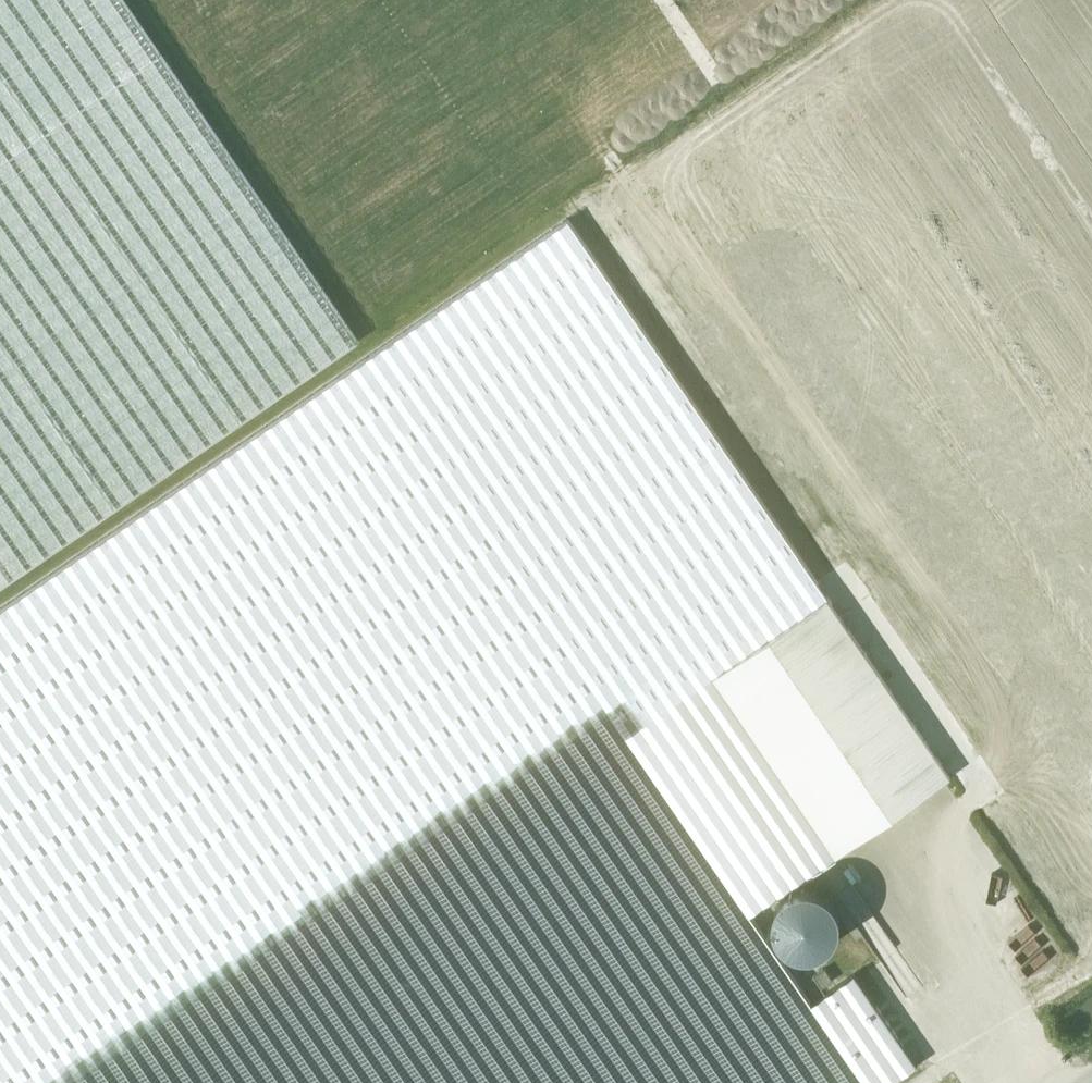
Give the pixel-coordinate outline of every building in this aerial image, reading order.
[(161,53),(124,0),(0,0),(0,587),(358,341),(161,53)] [(725,68),(834,0),(683,0),(725,68)] [(0,609),(0,1082),(867,1082),(811,1002),(750,913),(817,867),(832,856),(950,775),(816,579),(566,221),(369,355),(367,356),(0,609)] [(787,896),(784,899),(782,902),(780,905),(778,909),(777,912),(776,916),(776,920),(776,924),(777,928),(779,931),(780,935),(783,938),(785,941),(788,943),(791,946),(795,947),(798,949),(802,950),(806,950),(810,950),(814,949),(818,948),(821,947),(825,945),(828,942),(830,940),(833,937),(835,933),(836,930),(837,926),(838,922),(838,918),(838,914),(837,911),(836,907),(834,903),(832,900),(829,897),(826,895),(823,893),(820,891),(816,889),(812,889),(808,888),(804,888),(800,889),(797,890),(793,891),(790,893),(787,896)] [(815,974),(823,986),(832,980),(825,968),(815,974)] [(811,1002),(867,1082),(889,1082),(917,1064),(854,972),(811,1002)]
